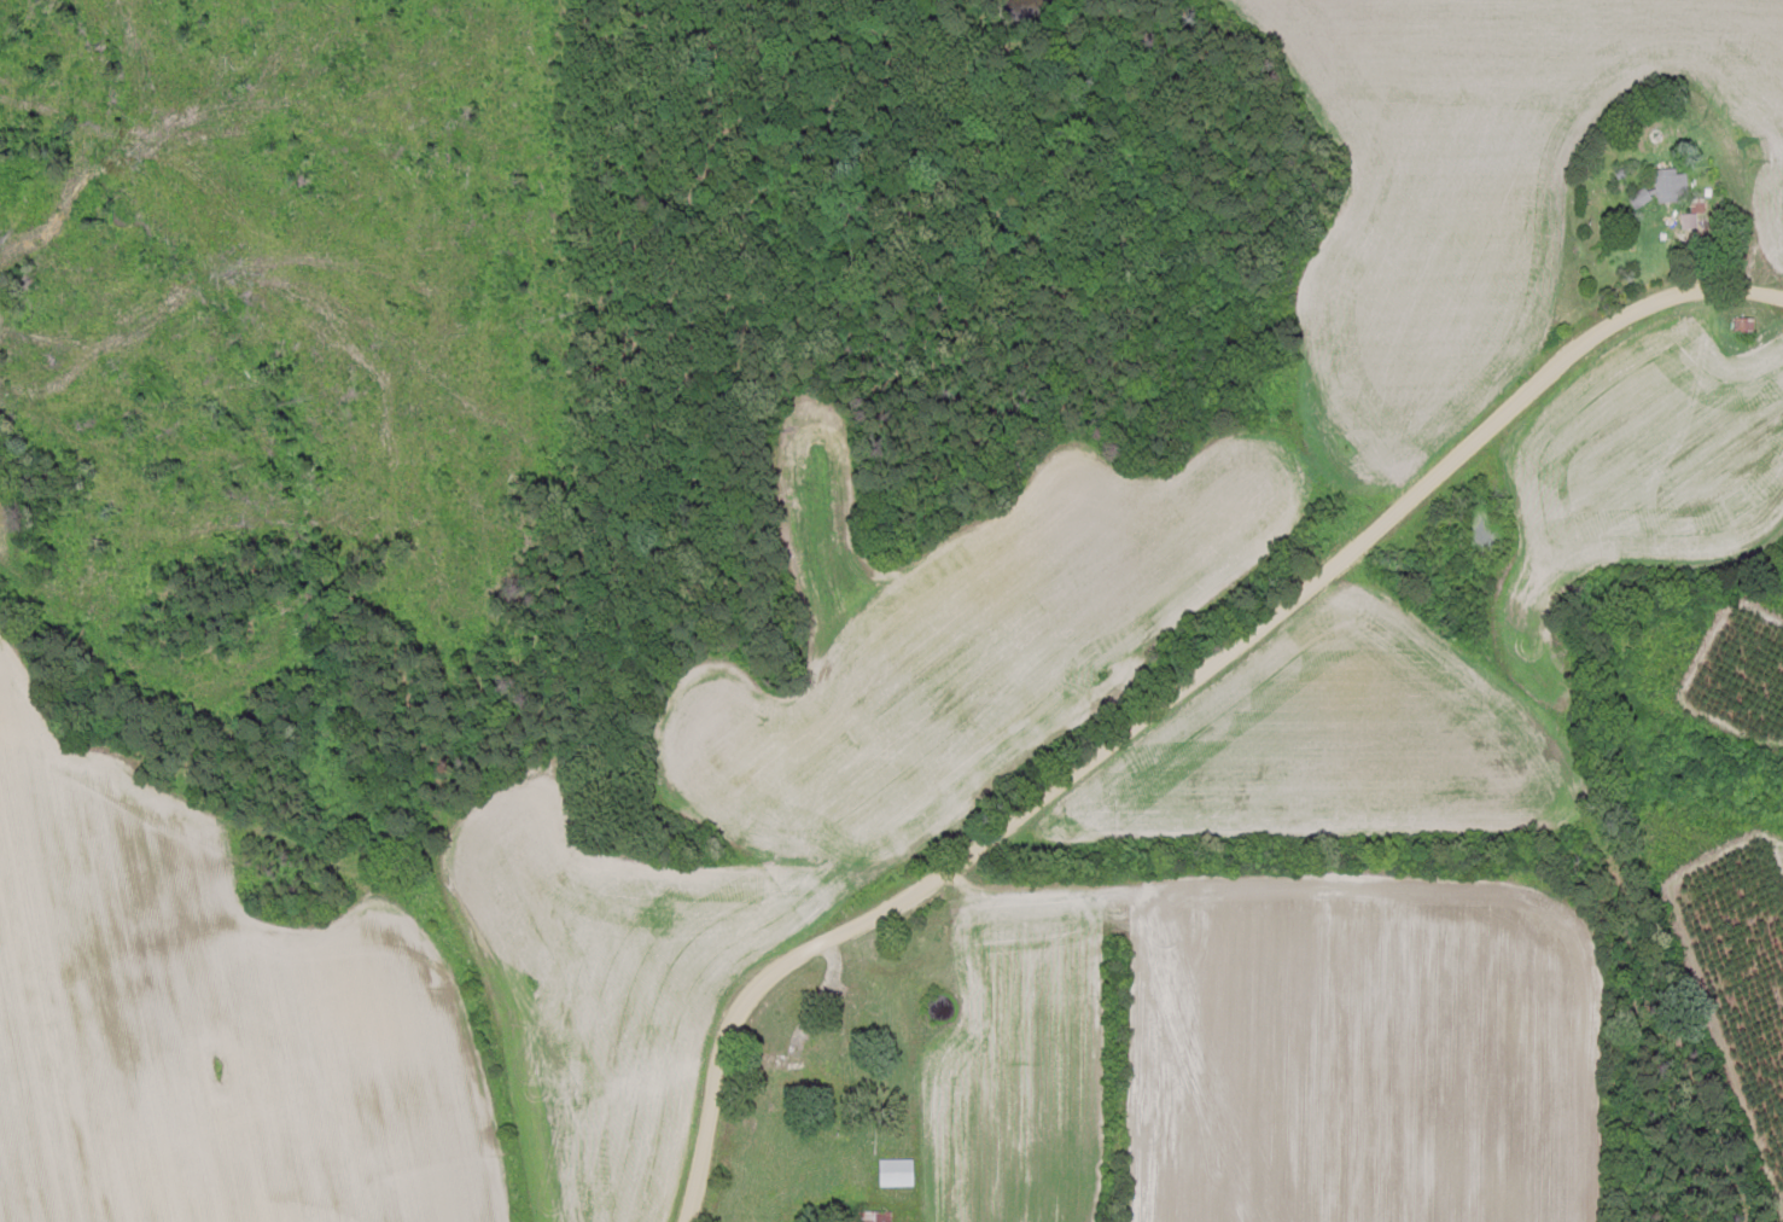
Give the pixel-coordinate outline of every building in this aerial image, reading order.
[(1683,171),(1649,171),(1649,199),(1683,199),(1683,171)] [(1649,199),(1642,187),(1622,199),(1629,210),(1649,199)] [(1735,332),(1749,332),(1749,319),(1735,319),(1735,332)] [(783,1054),(753,1047),(749,1066),(797,1076),(801,1059),(795,1057),(801,1030),(788,1027),(783,1054)] [(874,1161),(874,1187),(908,1187),(908,1161),(874,1161)] [(885,1212),(853,1212),(853,1221),(885,1221),(885,1212)]
